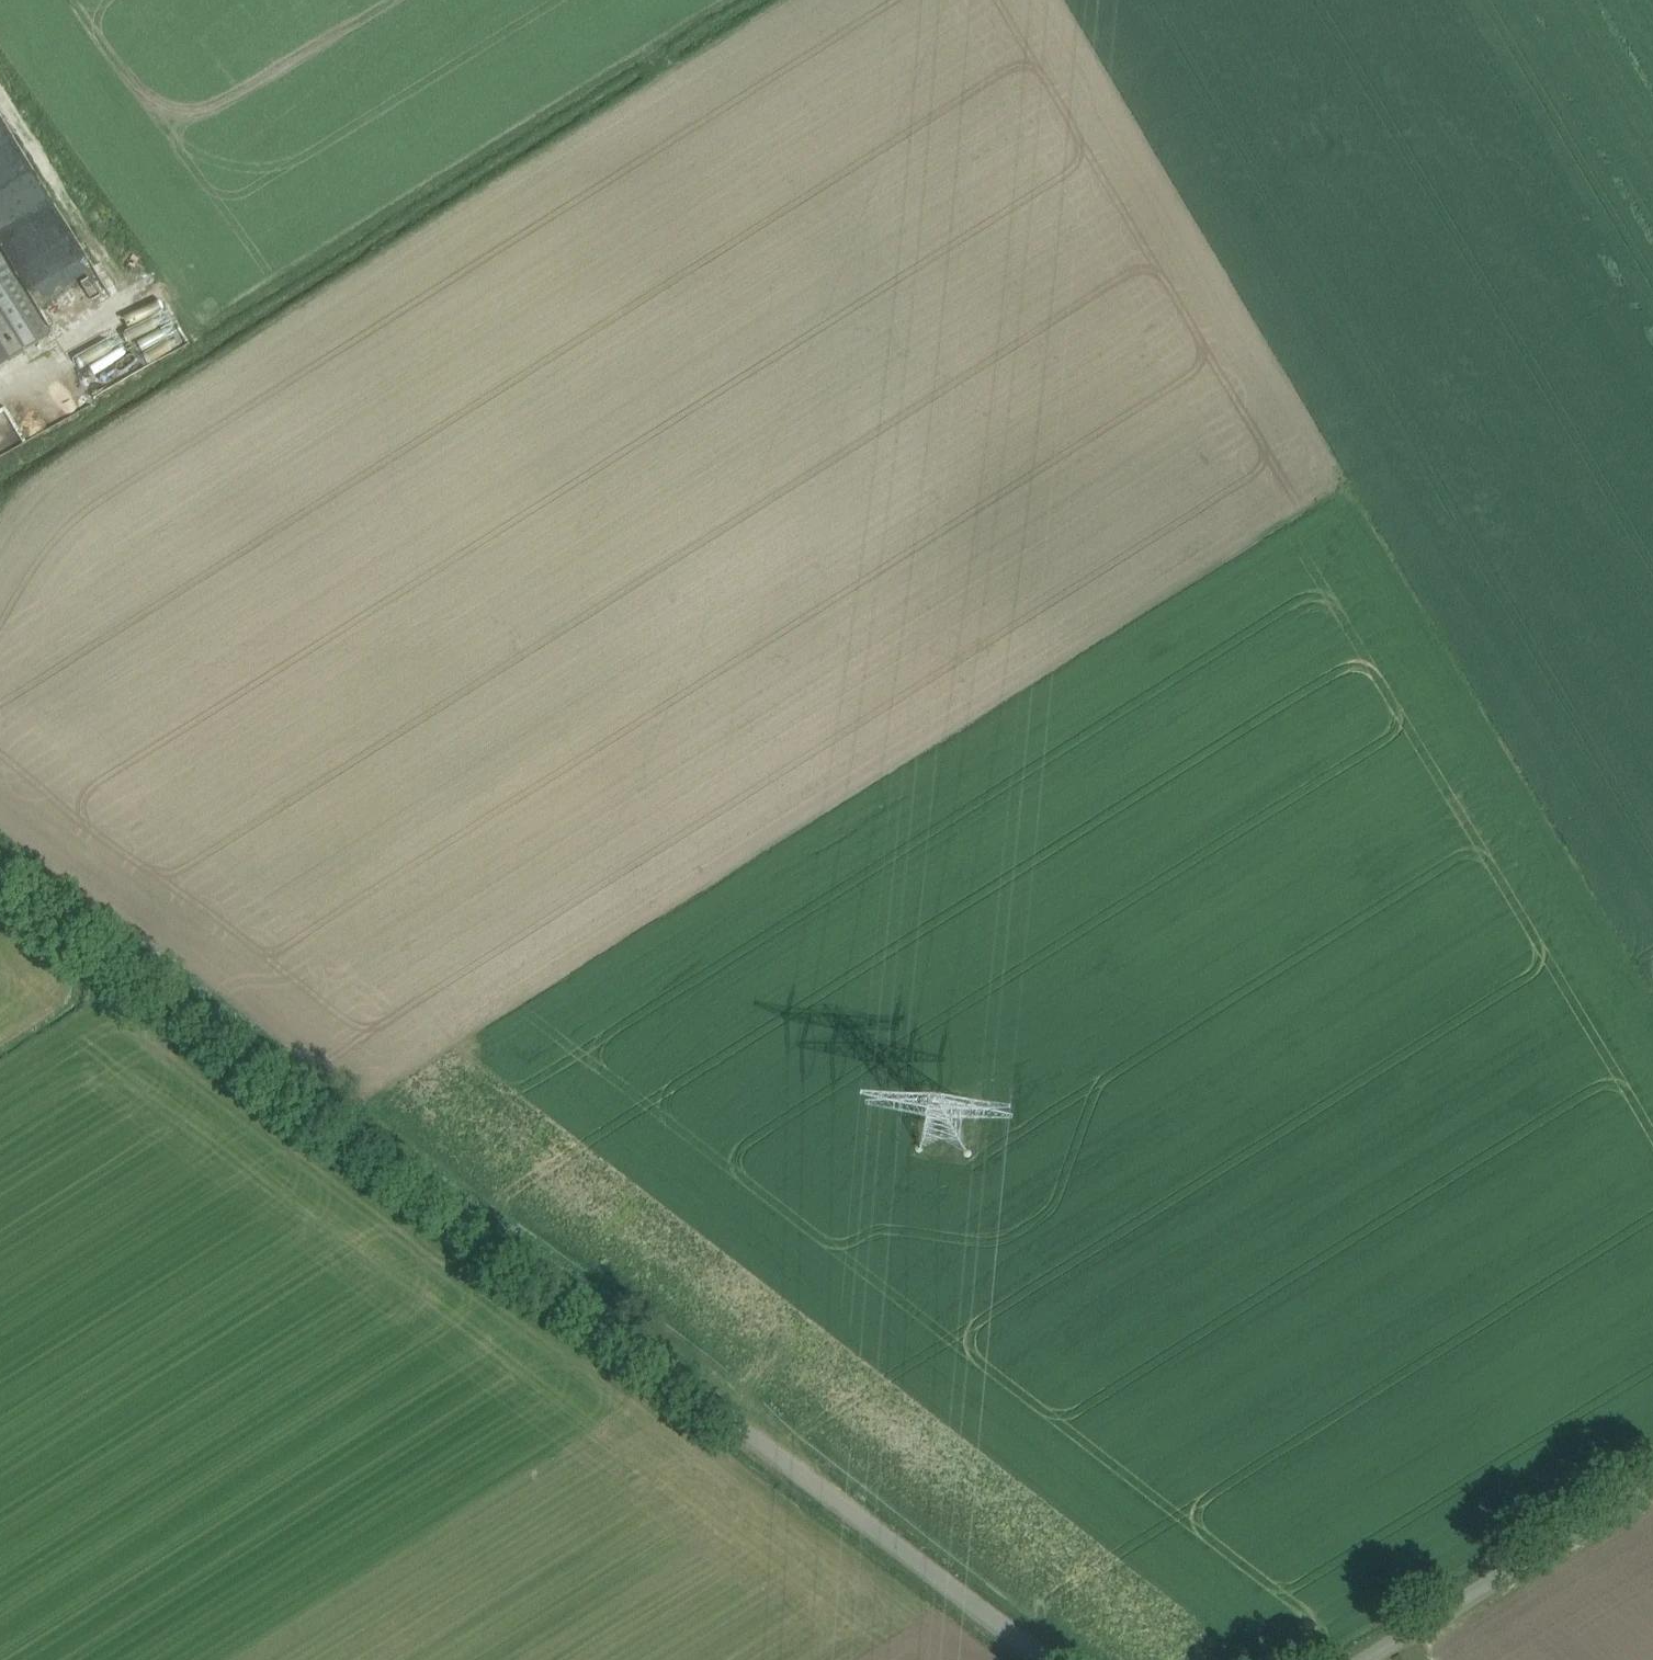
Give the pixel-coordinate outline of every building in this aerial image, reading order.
[(48,337),(0,258),(0,365),(48,337)]
